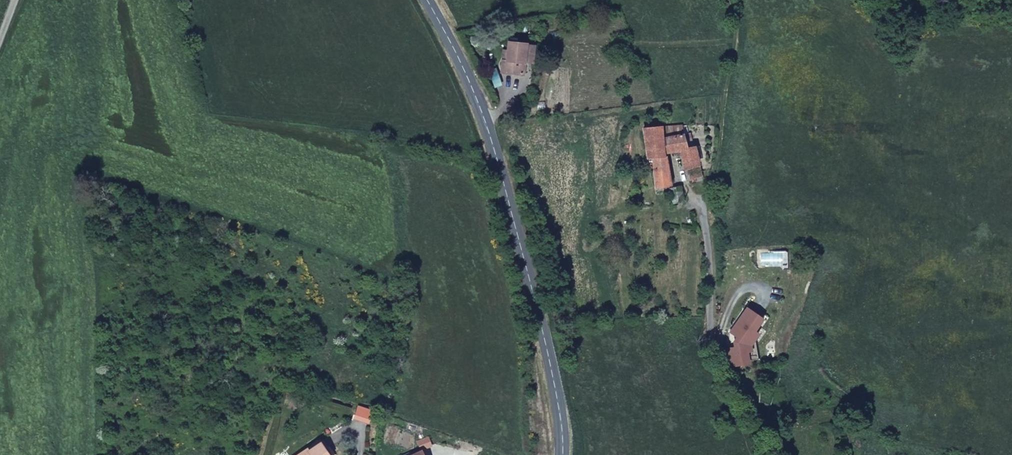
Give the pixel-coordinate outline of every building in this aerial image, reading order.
[(492,69),(514,70),(515,53),(523,53),(524,38),(497,38),(496,55),(492,55),(492,69)] [(652,154),(653,184),(670,182),(669,151),(680,149),(686,147),(683,132),(664,135),(662,123),(644,125),(644,154),(652,154)] [(695,145),(686,147),(680,149),(682,166),(687,165),(698,163),(695,145)] [(700,175),(698,163),(687,165),(689,177),(700,175)] [(669,185),(669,200),(681,200),(680,184),(669,185)] [(746,367),(744,349),(726,349),(728,363),(739,363),(739,368),(746,367)] [(320,440),(299,454),(330,454),(320,440)]
